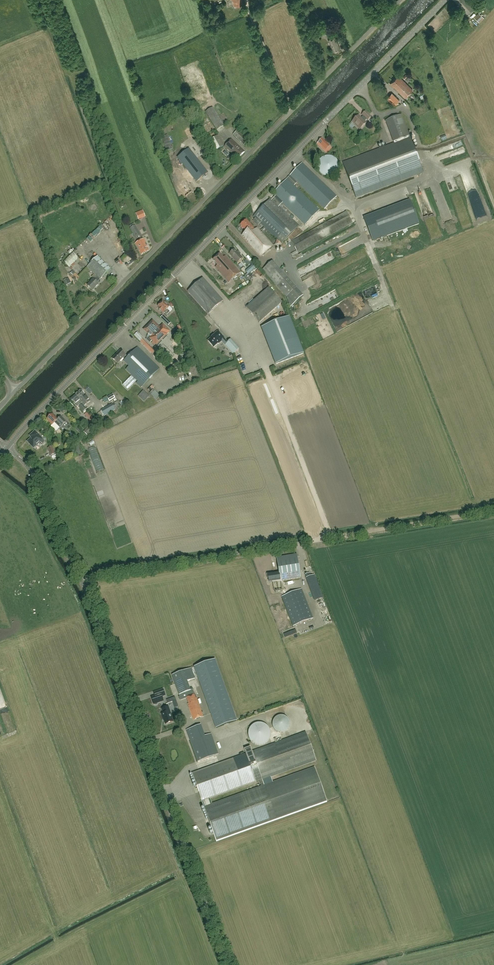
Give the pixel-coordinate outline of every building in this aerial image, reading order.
[(459,4),(457,6),(467,16),(477,6),(471,0),(468,0),(454,0),(459,4)] [(483,17),(479,13),(474,18),(479,22),(483,17)] [(319,31),(315,33),(317,38),(326,34),(322,24),(317,26),(319,31)] [(328,39),(334,52),(341,49),(335,37),(328,39)] [(405,98),(410,93),(413,90),(398,76),(390,84),(394,88),(394,87),(405,98)] [(387,98),(391,102),(394,105),(399,100),(396,97),(392,93),(387,98)] [(212,107),(206,111),(217,130),(224,125),(212,107)] [(358,115),(352,121),(360,129),(366,123),(365,121),(367,119),(368,120),(371,117),(365,111),(362,114),(363,116),(361,118),(358,115)] [(394,144),(343,163),(356,197),(423,172),(401,115),(386,121),(394,144)] [(249,140),(237,130),(233,135),(244,145),(249,140)] [(217,137),(214,132),(205,137),(213,152),(224,147),(218,136),(217,137)] [(317,143),(325,151),(330,146),(322,138),(317,143)] [(245,151),(232,139),(225,146),(238,159),(245,151)] [(189,149),(178,158),(190,173),(184,176),(189,181),(193,178),(196,182),(208,173),(189,149)] [(327,155),(325,156),(323,157),(321,158),(320,159),(319,161),(318,163),(318,165),(318,167),(319,169),(320,171),(321,173),(322,174),(324,175),(326,176),(328,176),(330,176),(332,176),(334,174),(335,173),(337,172),(338,170),(339,168),(339,166),(339,164),(338,162),(337,160),(336,159),(335,157),(333,156),(331,155),(329,155),(327,155)] [(276,196),(272,199),(271,198),(253,216),(256,218),(253,220),(258,225),(261,223),(282,243),(299,226),(279,206),(282,203),(305,225),(319,210),(294,186),(297,182),(325,209),(337,196),(302,163),(272,193),(276,196)] [(372,241),(419,224),(410,200),(364,217),(372,241)] [(352,223),(346,211),(292,242),(298,253),(352,223)] [(255,230),(246,220),(240,225),(246,231),(242,234),(261,256),(273,246),(257,228),(255,230)] [(141,235),(135,225),(130,228),(135,238),(141,235)] [(149,250),(147,247),(148,246),(144,238),(135,243),(141,255),(149,250)] [(237,251),(235,249),(234,250),(233,249),(230,252),(231,253),(230,253),(232,256),(237,263),(243,258),(241,255),(241,253),(239,251),(237,251)] [(218,265),(215,267),(229,282),(240,272),(226,256),(223,258),(220,254),(213,260),(218,265)] [(97,256),(96,258),(87,267),(97,276),(94,280),(94,279),(88,285),(93,290),(98,284),(97,282),(100,279),(110,269),(97,256)] [(263,269),(287,297),(290,307),(303,296),(297,288),(273,260),(263,269)] [(255,264),(247,271),(250,275),(258,267),(255,264)] [(264,277),(259,283),(263,286),(267,280),(264,277)] [(223,301),(203,278),(188,291),(208,314),(223,301)] [(246,307),(259,322),(282,302),(269,287),(246,307)] [(164,301),(158,306),(160,308),(160,309),(162,311),(164,313),(165,312),(167,315),(170,312),(168,309),(170,307),(167,304),(164,301)] [(138,319),(142,322),(150,314),(147,310),(138,319)] [(171,322),(167,318),(164,315),(161,318),(164,321),(168,325),(171,322)] [(304,353),(289,317),(261,328),(276,364),(304,353)] [(153,320),(144,329),(151,336),(149,337),(146,339),(150,342),(152,340),(156,345),(167,335),(167,334),(170,331),(163,324),(160,327),(153,320)] [(142,336),(137,331),(134,335),(140,341),(143,339),(141,337),(142,336)] [(213,335),(214,335),(207,341),(213,347),(218,343),(219,343),(221,341),(233,354),(239,349),(230,339),(227,342),(217,331),(213,335)] [(155,351),(143,339),(140,341),(152,354),(155,351)] [(162,348),(173,359),(176,356),(165,345),(162,348)] [(121,350),(112,358),(117,363),(123,357),(125,359),(124,361),(129,366),(126,369),(138,381),(137,383),(141,387),(159,368),(138,347),(128,357),(126,355),(121,350)] [(127,374),(119,374),(118,379),(123,379),(123,381),(126,382),(127,374)] [(124,385),(130,390),(138,381),(132,375),(124,385)] [(75,395),(84,406),(90,401),(86,396),(84,394),(85,394),(81,390),(75,395)] [(145,401),(150,395),(144,390),(139,396),(145,401)] [(157,400),(161,396),(156,390),(152,393),(157,400)] [(117,400),(115,397),(113,393),(107,397),(110,401),(113,399),(115,402),(117,400)] [(84,406),(75,395),(71,399),(77,407),(78,406),(83,412),(87,409),(84,406)] [(104,415),(115,409),(120,406),(117,401),(114,403),(115,403),(112,405),(112,404),(102,410),(104,415)] [(90,421),(94,419),(88,412),(85,415),(90,421)] [(52,414),(46,420),(52,425),(51,427),(54,430),(58,427),(63,432),(66,429),(63,425),(66,422),(61,416),(58,420),(52,414)] [(93,430),(89,426),(83,432),(87,436),(93,430)] [(30,436),(31,438),(27,442),(34,448),(41,442),(43,444),(45,442),(35,431),(30,436)] [(104,469),(95,447),(88,450),(96,472),(104,469)] [(280,573),(268,575),(269,581),(276,580),(277,581),(281,581),(281,580),(300,577),(297,554),(277,557),(280,573)] [(314,575),(306,578),(315,601),(323,597),(314,575)] [(313,618),(302,589),(282,596),(293,626),(313,618)] [(194,667),(216,728),(237,721),(215,659),(194,667)] [(195,678),(191,668),(172,675),(179,695),(181,700),(187,698),(189,704),(188,704),(193,720),(203,717),(197,698),(196,698),(195,695),(193,690),(191,691),(188,681),(195,678)] [(157,704),(157,703),(163,701),(162,697),(165,695),(163,689),(153,693),(155,696),(151,697),(154,704),(155,704),(155,705),(157,704)] [(162,709),(164,713),(162,714),(163,718),(166,724),(173,722),(172,718),(168,707),(162,709)] [(290,727),(290,724),(290,722),(289,719),(287,717),(285,716),(282,715),(280,715),(277,716),(275,718),(273,720),(273,722),(272,725),(273,727),(275,730),(277,731),(279,732),(282,733),(284,732),(286,731),(288,729),(290,727)] [(249,731),(248,734),(249,737),(250,740),(252,742),(255,744),(258,745),(261,745),(264,744),(266,743),(268,741),(270,738),(271,735),(271,732),(270,729),(268,727),(266,724),(263,723),(260,723),(257,723),(254,724),(251,726),(250,728),(249,731)] [(205,736),(202,729),(198,730),(197,726),(186,730),(190,741),(198,761),(218,754),(211,734),(205,736)] [(254,757),(247,759),(246,754),(192,773),(202,802),(256,783),(255,782),(260,781),(261,786),(204,807),(216,840),(326,800),(314,767),(264,785),(263,780),(316,761),(306,732),(252,751),(254,757)] [(199,768),(220,762),(218,756),(197,762),(199,768)]
